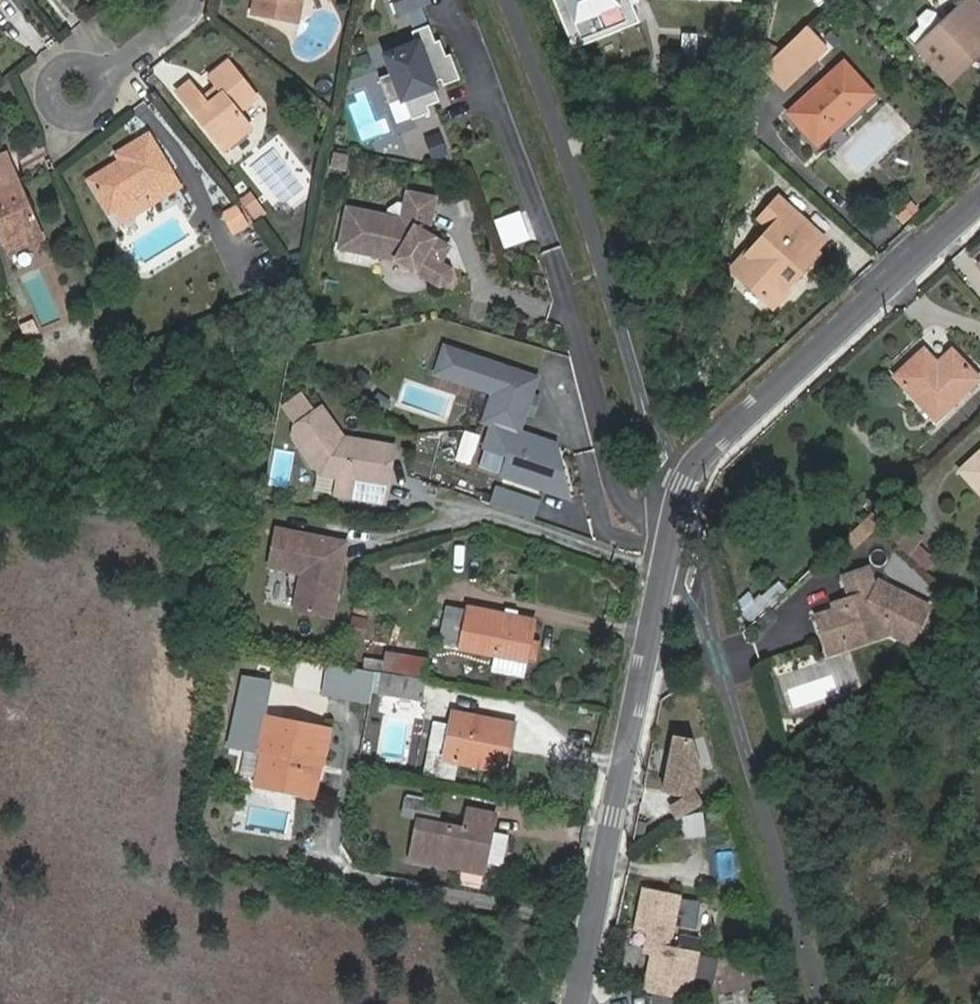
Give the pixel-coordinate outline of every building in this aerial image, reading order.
[(252,14),(298,22),(302,0),(254,0),(252,14)] [(427,0),(394,0),(399,14),(428,3),(427,0)] [(630,0),(553,0),(573,50),(590,43),(587,36),(620,23),(622,30),(640,23),(630,0)] [(979,12),(979,7),(974,0),(967,0),(916,49),(942,78),(975,47),(979,52),(979,20),(976,16),(979,12)] [(910,38),(919,46),(944,22),(934,12),(928,10),(918,19),(919,25),(921,27),(910,38)] [(587,36),(590,43),(622,30),(620,23),(587,36)] [(413,124),(432,116),(430,110),(442,105),(434,84),(443,81),(444,86),(461,80),(452,55),(447,56),(442,40),(437,42),(431,26),(414,32),(417,40),(407,44),(408,48),(388,55),(395,76),(382,80),(391,107),(405,102),(413,124)] [(802,30),(763,66),(782,86),(821,51),(802,30)] [(698,35),(683,35),(682,66),(696,66),(698,35)] [(942,78),(949,85),(979,54),(979,52),(975,47),(942,78)] [(844,61),(787,113),(816,145),(874,94),(844,61)] [(221,94),(209,104),(190,81),(176,92),(224,150),(251,129),(238,113),(256,98),(227,62),(207,78),(221,94)] [(351,99),(362,139),(379,134),(368,94),(351,99)] [(121,161),(89,180),(109,212),(144,191),(152,204),(179,186),(148,135),(117,154),(121,161)] [(448,156),(443,139),(428,144),(434,160),(448,156)] [(10,253),(43,239),(8,153),(0,157),(0,231),(10,253)] [(252,221),(267,215),(257,190),(242,196),(252,221)] [(441,245),(426,237),(433,201),(406,196),(404,208),(401,223),(386,220),(346,212),(339,252),(395,263),(439,288),(447,286),(451,279),(449,272),(439,266),(432,262),(441,245)] [(768,227),(744,257),(747,259),(734,275),(772,308),(784,295),(782,294),(816,253),(814,251),(825,239),(777,198),(759,219),(768,227)] [(240,202),(222,212),(234,235),(252,225),(240,202)] [(401,223),(404,208),(397,207),(388,213),(386,220),(401,223)] [(439,266),(448,250),(441,245),(432,262),(439,266)] [(747,259),(744,257),(742,255),(729,270),(734,275),(747,259)] [(446,344),(438,368),(495,388),(485,418),(494,420),(518,429),(537,374),(446,344)] [(893,378),(934,420),(978,379),(952,349),(937,364),(923,350),(893,378)] [(305,400),(283,412),(294,432),(317,419),(305,400)] [(317,419),(294,432),(292,441),(318,482),(336,486),(333,503),(381,512),(384,492),(372,490),(379,455),(341,447),(322,415),(317,419)] [(518,429),(494,420),(485,445),(509,453),(502,472),(542,486),(570,495),(559,451),(555,450),(558,443),(518,429)] [(455,457),(473,463),(482,434),(465,428),(455,457)] [(485,445),(479,464),(502,472),(509,453),(485,445)] [(959,473),(979,495),(979,454),(959,473)] [(391,456),(379,455),(372,490),(384,492),(391,456)] [(537,500),(495,485),(489,501),(531,516),(537,500)] [(877,525),(881,530),(896,515),(891,510),(877,525)] [(896,515),(881,530),(906,554),(921,539),(896,515)] [(343,548),(274,535),(267,571),(300,577),(293,615),(329,621),(343,548)] [(920,543),(910,553),(925,569),(936,558),(920,543)] [(753,623),(790,592),(780,580),(757,599),(751,592),(736,604),(753,623)] [(854,610),(878,602),(870,580),(847,588),(854,610)] [(911,645),(929,607),(885,586),(878,602),(854,610),(850,618),(838,622),(819,629),(825,646),(842,641),(844,645),(864,638),(885,638),(892,636),(911,645)] [(447,609),(441,642),(461,647),(461,649),(496,656),(526,662),(536,620),(468,607),(467,613),(447,609)] [(850,618),(854,610),(836,616),(838,622),(850,618)] [(842,641),(825,646),(829,657),(885,638),(864,638),(844,645),(842,641)] [(383,671),(424,678),(427,658),(387,651),(383,671)] [(526,662),(496,656),(493,672),(523,678),(526,662)] [(369,669),(327,662),(321,694),(362,700),(369,669)] [(421,699),(424,678),(383,671),(380,692),(421,699)] [(312,764),(322,765),(329,729),(282,719),(285,706),(269,703),(274,679),(245,675),(230,746),(262,752),(255,787),(306,796),(312,764)] [(435,726),(427,773),(454,778),(458,762),(505,771),(514,724),(453,711),(450,728),(435,726)] [(695,748),(679,745),(667,799),(686,803),(688,802),(690,805),(675,814),(684,828),(707,813),(696,796),(702,792),(705,780),(695,748)] [(315,798),(322,765),(312,764),(306,796),(315,798)] [(406,795),(404,814),(442,817),(444,798),(406,795)] [(463,856),(488,861),(498,811),(469,804),(464,826),(419,817),(410,859),(461,868),(463,856)] [(504,863),(510,834),(498,831),(492,861),(504,863)] [(486,872),(488,861),(463,856),(461,868),(486,872)] [(652,932),(648,951),(641,989),(685,997),(695,950),(665,944),(666,936),(668,936),(678,892),(640,885),(632,928),(644,931),(652,932)] [(640,950),(648,951),(652,932),(644,931),(640,950)]
